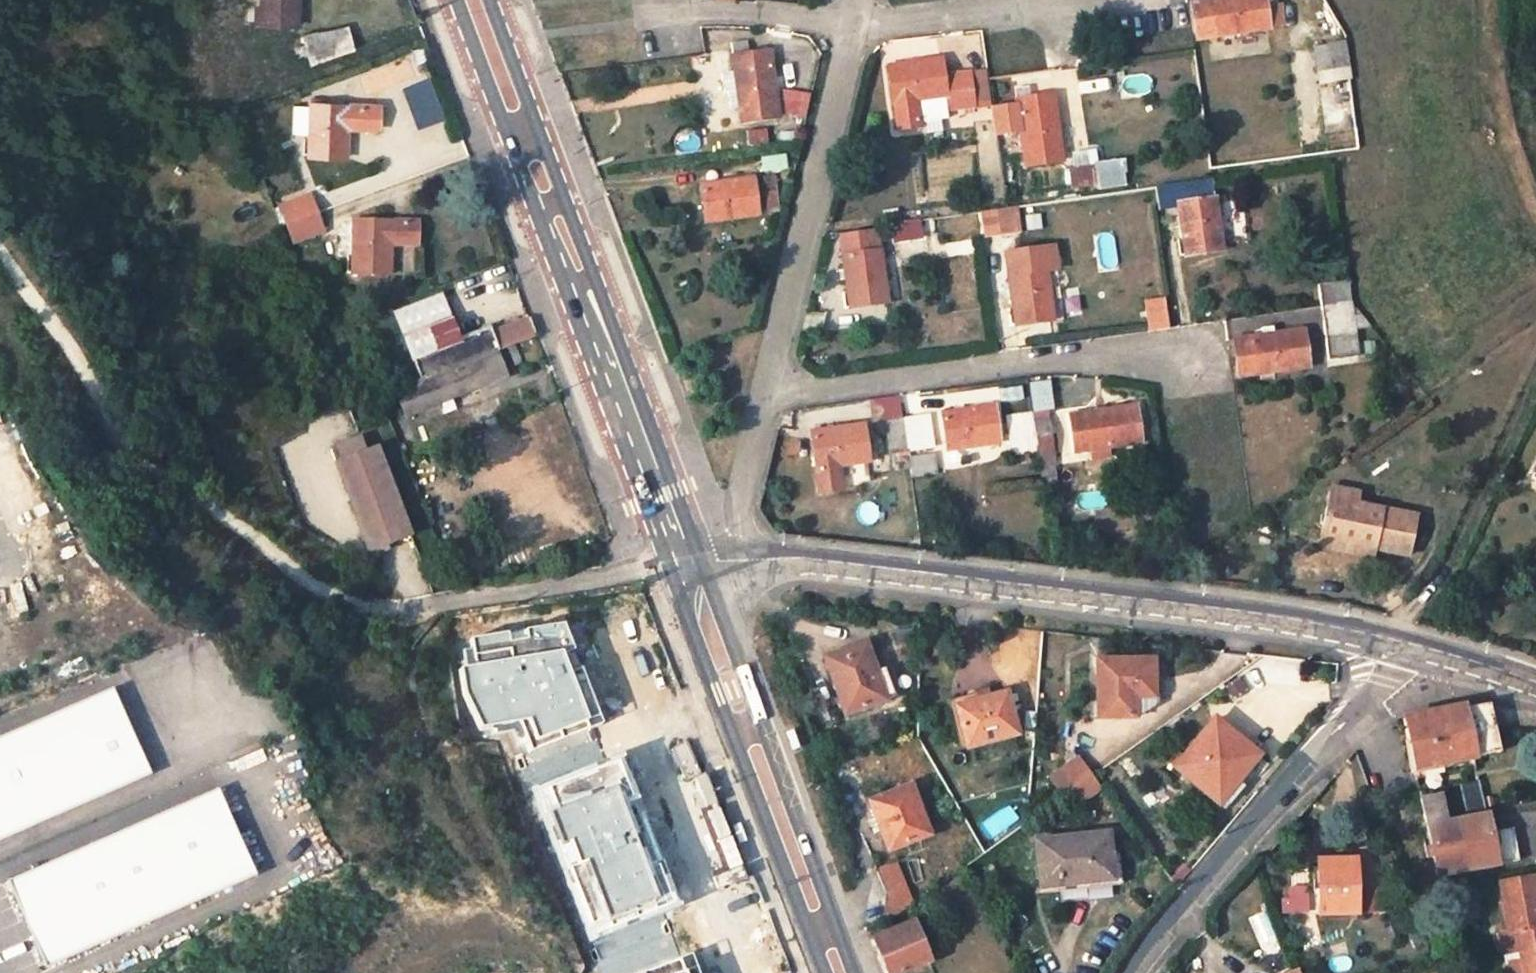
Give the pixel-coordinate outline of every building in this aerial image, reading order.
[(262,7),(261,23),(296,25),(297,0),(262,0),(262,7)] [(1191,1),(1196,38),(1267,27),(1263,0),(1201,0),(1191,1)] [(1267,27),(1281,26),(1280,3),(1266,4),(1267,27)] [(347,26),(302,38),(303,44),(307,60),(308,63),(352,47),(347,26)] [(684,52),(703,50),(700,26),(681,28),(684,52)] [(729,42),(733,72),(739,108),(741,122),(777,118),(769,52),(748,55),(746,40),(729,42)] [(1344,42),(1313,46),(1316,70),(1348,65),(1344,42)] [(303,44),(290,47),(295,64),(307,60),(303,44)] [(422,45),(410,49),(416,63),(427,60),(422,45)] [(939,60),(888,67),(897,130),(919,127),(915,100),(944,96),(946,111),(975,107),(971,75),(970,70),(941,74),(939,60)] [(733,72),(720,74),(723,93),(727,92),(729,109),(739,108),(733,72)] [(979,74),(971,75),(975,107),(983,105),(979,74)] [(414,131),(442,121),(427,78),(399,88),(414,131)] [(1014,88),(1015,100),(1029,99),(1027,86),(1014,88)] [(1029,99),(1015,100),(1016,106),(1019,130),(1024,166),(1061,161),(1052,95),(1029,99)] [(309,134),(309,154),(345,155),(345,127),(376,128),(377,105),(310,103),(310,105),(294,105),(292,133),(309,134)] [(1019,130),(1016,106),(991,109),(995,133),(1019,130)] [(794,131),(778,132),(779,144),(795,142),(794,131)] [(252,153),(239,158),(243,168),(256,163),(252,153)] [(1073,167),(1066,169),(1069,190),(1100,186),(1096,163),(1095,153),(1078,155),(1078,157),(1072,157),(1073,167)] [(784,157),(760,158),(761,172),(785,170),(784,157)] [(1121,160),(1096,163),(1100,186),(1125,181),(1121,160)] [(774,176),(761,178),(762,193),(753,194),(756,215),(778,212),(774,176)] [(1156,209),(1177,207),(1184,256),(1221,250),(1211,177),(1153,185),(1156,209)] [(750,178),(701,184),(706,222),(756,215),(753,194),(750,178)] [(308,195),(280,205),(287,222),(314,212),(308,195)] [(1015,206),(979,212),(983,239),(1019,234),(1015,206)] [(314,212),(287,222),(294,241),(321,230),(314,212)] [(416,222),(353,221),(352,273),(388,273),(389,244),(415,244),(416,222)] [(915,221),(890,225),(892,241),(916,237),(915,221)] [(876,231),(840,236),(850,308),(886,302),(876,231)] [(1053,247),(1003,254),(1009,293),(1014,325),(1052,320),(1045,272),(1056,270),(1053,247)] [(1346,280),(1317,284),(1320,305),(1349,301),(1346,280)] [(1164,298),(1143,302),(1147,330),(1168,327),(1164,298)] [(442,299),(394,314),(413,361),(460,343),(442,299)] [(1349,301),(1320,305),(1328,360),(1357,355),(1355,343),(1353,330),(1371,328),(1349,301)] [(528,317),(488,332),(497,351),(505,348),(514,345),(535,336),(528,317)] [(1272,326),(1258,328),(1259,335),(1273,333),(1272,326)] [(1371,328),(1353,330),(1355,343),(1362,342),(1372,340),(1380,339),(1371,328)] [(1259,335),(1233,339),(1235,356),(1238,376),(1307,367),(1302,329),(1273,333),(1259,335)] [(488,332),(460,343),(413,361),(420,381),(497,351),(488,332)] [(1372,340),(1362,342),(1364,354),(1374,353),(1372,340)] [(514,345),(505,348),(513,366),(521,362),(514,345)] [(1392,353),(1385,358),(1395,369),(1401,364),(1392,353)] [(506,377),(497,356),(399,394),(407,414),(506,377)] [(388,375),(374,381),(376,387),(390,382),(388,375)] [(992,405),(941,413),(946,450),(944,452),(943,456),(944,459),(946,461),(948,462),(951,462),(954,460),(956,458),(954,449),(957,448),(961,447),(963,447),(997,442),(992,405)] [(1134,406),(1069,415),(1074,452),(1139,442),(1134,406)] [(1030,413),(1006,416),(1012,453),(1036,450),(1032,420),(1030,413)] [(926,416),(901,419),(905,448),(930,444),(926,416)] [(1032,420),(1036,450),(1040,482),(1058,479),(1050,418),(1032,420)] [(901,419),(886,421),(889,450),(905,448),(901,419)] [(820,492),(841,488),(837,465),(867,460),(861,424),(810,432),(816,468),(820,492)] [(330,449),(347,495),(368,550),(370,550),(410,534),(376,448),(365,451),(359,438),(330,449)] [(931,453),(906,457),(908,467),(933,463),(931,453)] [(933,463),(908,467),(909,479),(934,475),(933,463)] [(1058,479),(1040,482),(1041,491),(1059,489),(1058,479)] [(1356,492),(1329,486),(1319,537),(1373,548),(1404,554),(1412,514),(1385,508),(1384,510),(1365,506),(1365,510),(1353,508),(1356,492)] [(613,513),(603,517),(609,532),(619,528),(613,513)] [(1319,537),(1318,547),(1371,558),(1373,548),(1319,537)] [(14,615),(8,589),(0,590),(0,602),(3,617),(14,615)] [(532,749),(606,723),(584,663),(575,668),(571,653),(581,650),(569,614),(530,627),(529,636),(513,640),(510,628),(474,639),(477,646),(462,651),(465,694),(482,729),(521,720),(532,749)] [(867,673),(874,670),(864,643),(826,657),(845,712),(877,699),(867,673)] [(1137,697),(1153,696),(1152,656),(1095,659),(1095,717),(1136,716),(1137,697)] [(1004,692),(990,696),(989,690),(953,700),(967,747),(1017,733),(1004,692)] [(152,776),(116,691),(0,740),(0,841),(152,776)] [(1454,707),(1404,718),(1414,768),(1498,751),(1488,704),(1472,705),(1454,707)] [(1213,720),(1175,768),(1217,804),(1256,755),(1213,720)] [(679,903),(622,754),(535,787),(591,936),(679,903)] [(1070,793),(1102,770),(1094,759),(1063,782),(1070,793)] [(1465,780),(1472,817),(1485,814),(1478,777),(1465,780)] [(1426,827),(1446,823),(1437,786),(1418,790),(1426,827)] [(911,787),(871,802),(887,848),(927,835),(911,787)] [(8,881),(43,966),(255,878),(220,793),(8,881)] [(1495,864),(1485,814),(1472,817),(1455,821),(1466,870),(1495,864)] [(1437,877),(1466,870),(1455,821),(1446,823),(1426,827),(1437,877)] [(1035,841),(1041,889),(1061,888),(1060,883),(1113,877),(1107,832),(1035,841)] [(899,860),(875,865),(885,915),(909,911),(899,860)] [(1316,861),(1318,914),(1371,914),(1371,860),(1316,861)] [(1496,884),(1507,932),(1506,932),(1496,935),(1501,953),(1516,949),(1521,972),(1535,972),(1535,875),(1496,884)] [(1263,910),(1248,917),(1268,961),(1283,954),(1263,910)] [(875,940),(887,972),(910,972),(928,966),(912,923),(886,934),(875,940)] [(693,952),(640,972),(702,972),(693,952)]
